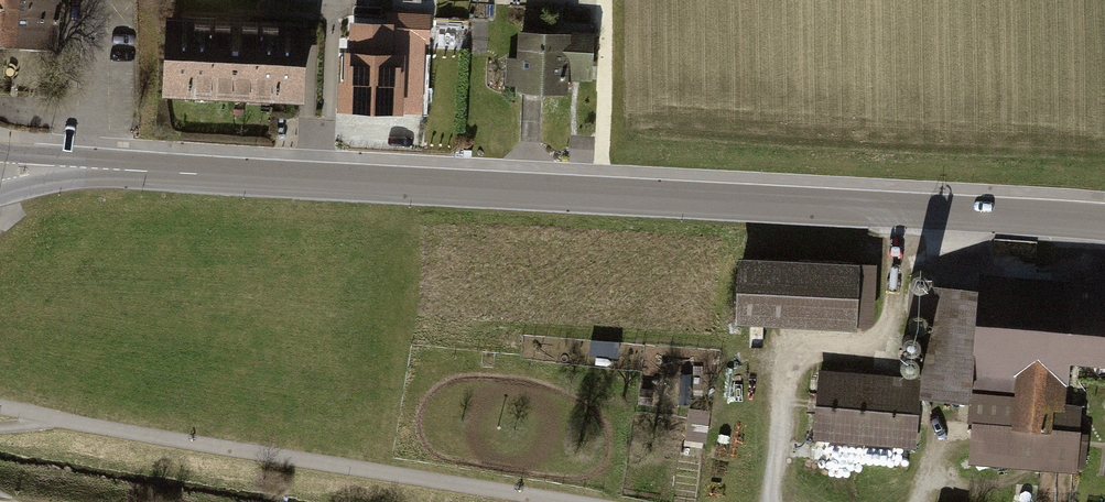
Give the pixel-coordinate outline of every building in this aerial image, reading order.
[(64,52),(66,0),(0,0),(0,50),(64,52)] [(347,25),(345,119),(409,120),(410,56),(397,56),(397,39),(434,39),(434,14),(386,13),(386,26),(347,25)] [(170,19),(167,102),(295,108),(317,109),(319,80),(311,79),(313,25),(170,19)] [(590,84),(591,34),(514,33),(514,62),(500,62),(500,87),(513,87),(513,95),(569,96),(569,84),(590,84)] [(742,262),(739,329),(858,334),(861,267),(742,262)] [(913,289),(917,291),(922,292),(927,289),(929,284),(928,279),(925,275),(920,274),(915,275),(912,279),(911,284),(913,289)] [(1068,357),(1104,359),(1104,301),(1098,301),(934,288),(927,385),(1021,392),(1019,427),(1047,429),(1049,406),(1059,407),(1061,381),(1066,381),(1068,357)] [(912,310),(916,313),(921,313),(926,311),(928,306),(927,301),(924,297),(919,295),(915,297),(911,300),(910,305),(912,310)] [(911,331),(916,334),(921,334),(925,331),(927,327),(927,322),(924,318),(919,316),(914,317),(910,321),(909,326),(911,331)] [(907,352),(911,355),(916,355),(920,352),(923,348),(922,343),(919,339),(914,337),(909,338),(906,342),(905,347),(907,352)] [(901,371),(905,373),(910,374),(914,371),(916,366),(916,361),(913,357),(908,356),(903,357),(899,361),(899,366),(901,371)] [(821,374),(815,436),(910,444),(915,382),(821,374)] [(1044,465),(1047,429),(1019,427),(1021,392),(927,385),(926,400),(970,403),(969,422),(975,422),(972,459),(1044,465)] [(1049,406),(1047,429),(1076,432),(1078,408),(1059,407),(1049,406)] [(711,412),(690,411),(688,442),(709,443),(711,412)] [(1076,432),(1047,429),(1044,465),(1073,467),(1076,432)]
